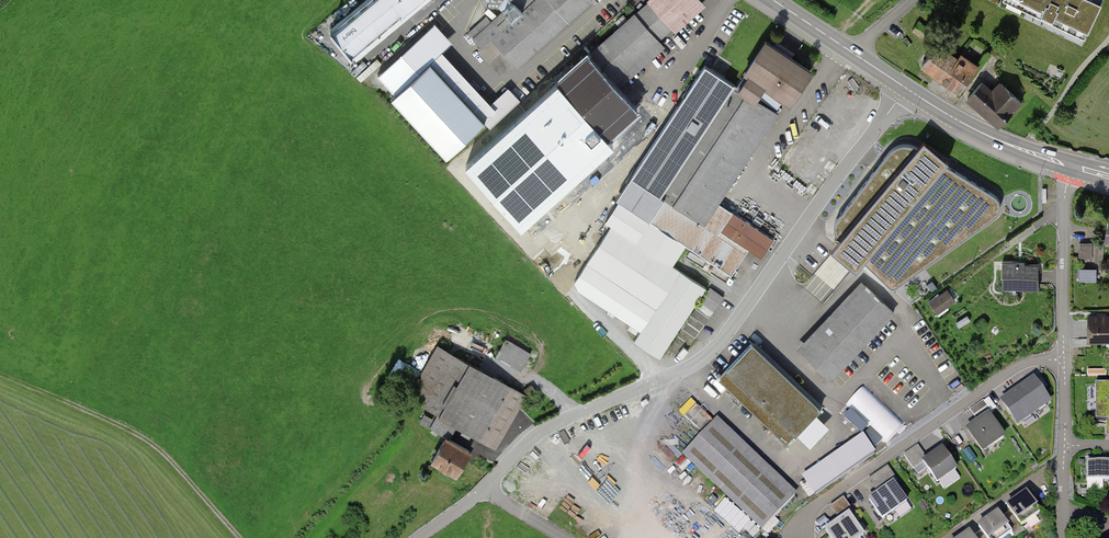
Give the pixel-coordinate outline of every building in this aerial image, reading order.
[(331,31),(354,58),(423,0),(368,0),(331,31)] [(467,167),(523,231),(613,151),(608,144),(641,117),(615,90),(704,7),(698,0),(652,0),(556,82),(559,86),(467,167)] [(478,23),(469,31),(482,44),(491,36),(503,49),(518,66),(593,0),(505,0),(478,23)] [(1080,38),(1098,0),(1000,0),(1080,38)] [(434,26),(378,77),(396,97),(391,102),(447,162),(486,126),(429,66),(429,65),(442,54),(452,45),(434,26)] [(503,49),(491,36),(482,44),(477,48),(490,61),(503,49)] [(737,86),(703,64),(616,198),(622,201),(607,224),(615,230),(575,287),(641,332),(635,344),(659,362),(708,289),(677,267),(689,248),(752,285),(776,242),(722,203),(812,71),(764,41),(737,86)] [(932,43),(916,66),(953,93),(973,65),(956,52),(952,57),(932,43)] [(490,106),(442,54),(429,66),(486,126),(490,130),(520,103),(508,90),(490,106)] [(982,77),(965,95),(995,125),(1023,97),(1000,75),(990,85),(982,77)] [(892,148),(889,151),(836,221),(835,227),(836,232),(839,238),(832,245),(856,266),(862,259),(888,284),(891,286),(895,286),(900,284),(997,214),(1000,209),(1000,202),(998,198),(995,194),(944,163),(949,157),(924,136),(916,146),(911,144),(908,143),(904,143),(900,144),(896,145),(892,148)] [(1104,218),(1099,241),(1108,243),(1108,220),(1104,218)] [(1091,241),(1079,240),(1078,257),(1090,257),(1091,241)] [(1098,245),(1097,257),(1105,258),(1106,246),(1098,245)] [(1021,261),(998,260),(998,290),(1034,291),(1034,264),(1021,264),(1021,261)] [(1081,266),(1081,279),(1099,279),(1099,266),(1081,266)] [(896,311),(861,279),(797,347),(832,379),(896,311)] [(939,313),(958,301),(949,286),(930,299),(939,313)] [(721,304),(724,294),(711,289),(707,299),(721,304)] [(1087,314),(1087,340),(1087,343),(1108,343),(1108,314),(1087,314)] [(505,340),(495,356),(518,371),(529,355),(505,340)] [(822,406),(752,341),(719,377),(789,442),(822,406)] [(525,395),(433,344),(403,399),(495,450),(525,395)] [(1035,377),(1001,400),(1019,426),(1053,402),(1035,377)] [(1094,386),(1093,422),(1107,422),(1107,437),(1108,437),(1108,386),(1094,386)] [(702,426),(712,414),(698,402),(688,413),(702,426)] [(989,413),(965,429),(981,453),(1005,436),(989,413)] [(718,417),(682,453),(760,529),(796,493),(718,417)] [(444,431),(429,457),(455,472),(470,446),(444,431)] [(861,433),(800,475),(813,494),(874,452),(861,433)] [(921,445),(904,456),(914,471),(922,466),(935,485),(956,471),(941,449),(929,457),(921,445)] [(1086,463),(1086,483),(1108,482),(1108,463),(1086,463)] [(877,490),(866,498),(880,518),(905,501),(891,481),(898,476),(890,465),(869,479),(877,490)] [(1021,492),(1000,506),(1014,527),(1035,513),(1021,492)] [(822,528),(830,537),(859,537),(865,534),(849,511),(855,507),(847,496),(833,505),(840,515),(822,528)] [(970,526),(978,537),(1000,537),(1007,534),(992,512),(970,526)]
